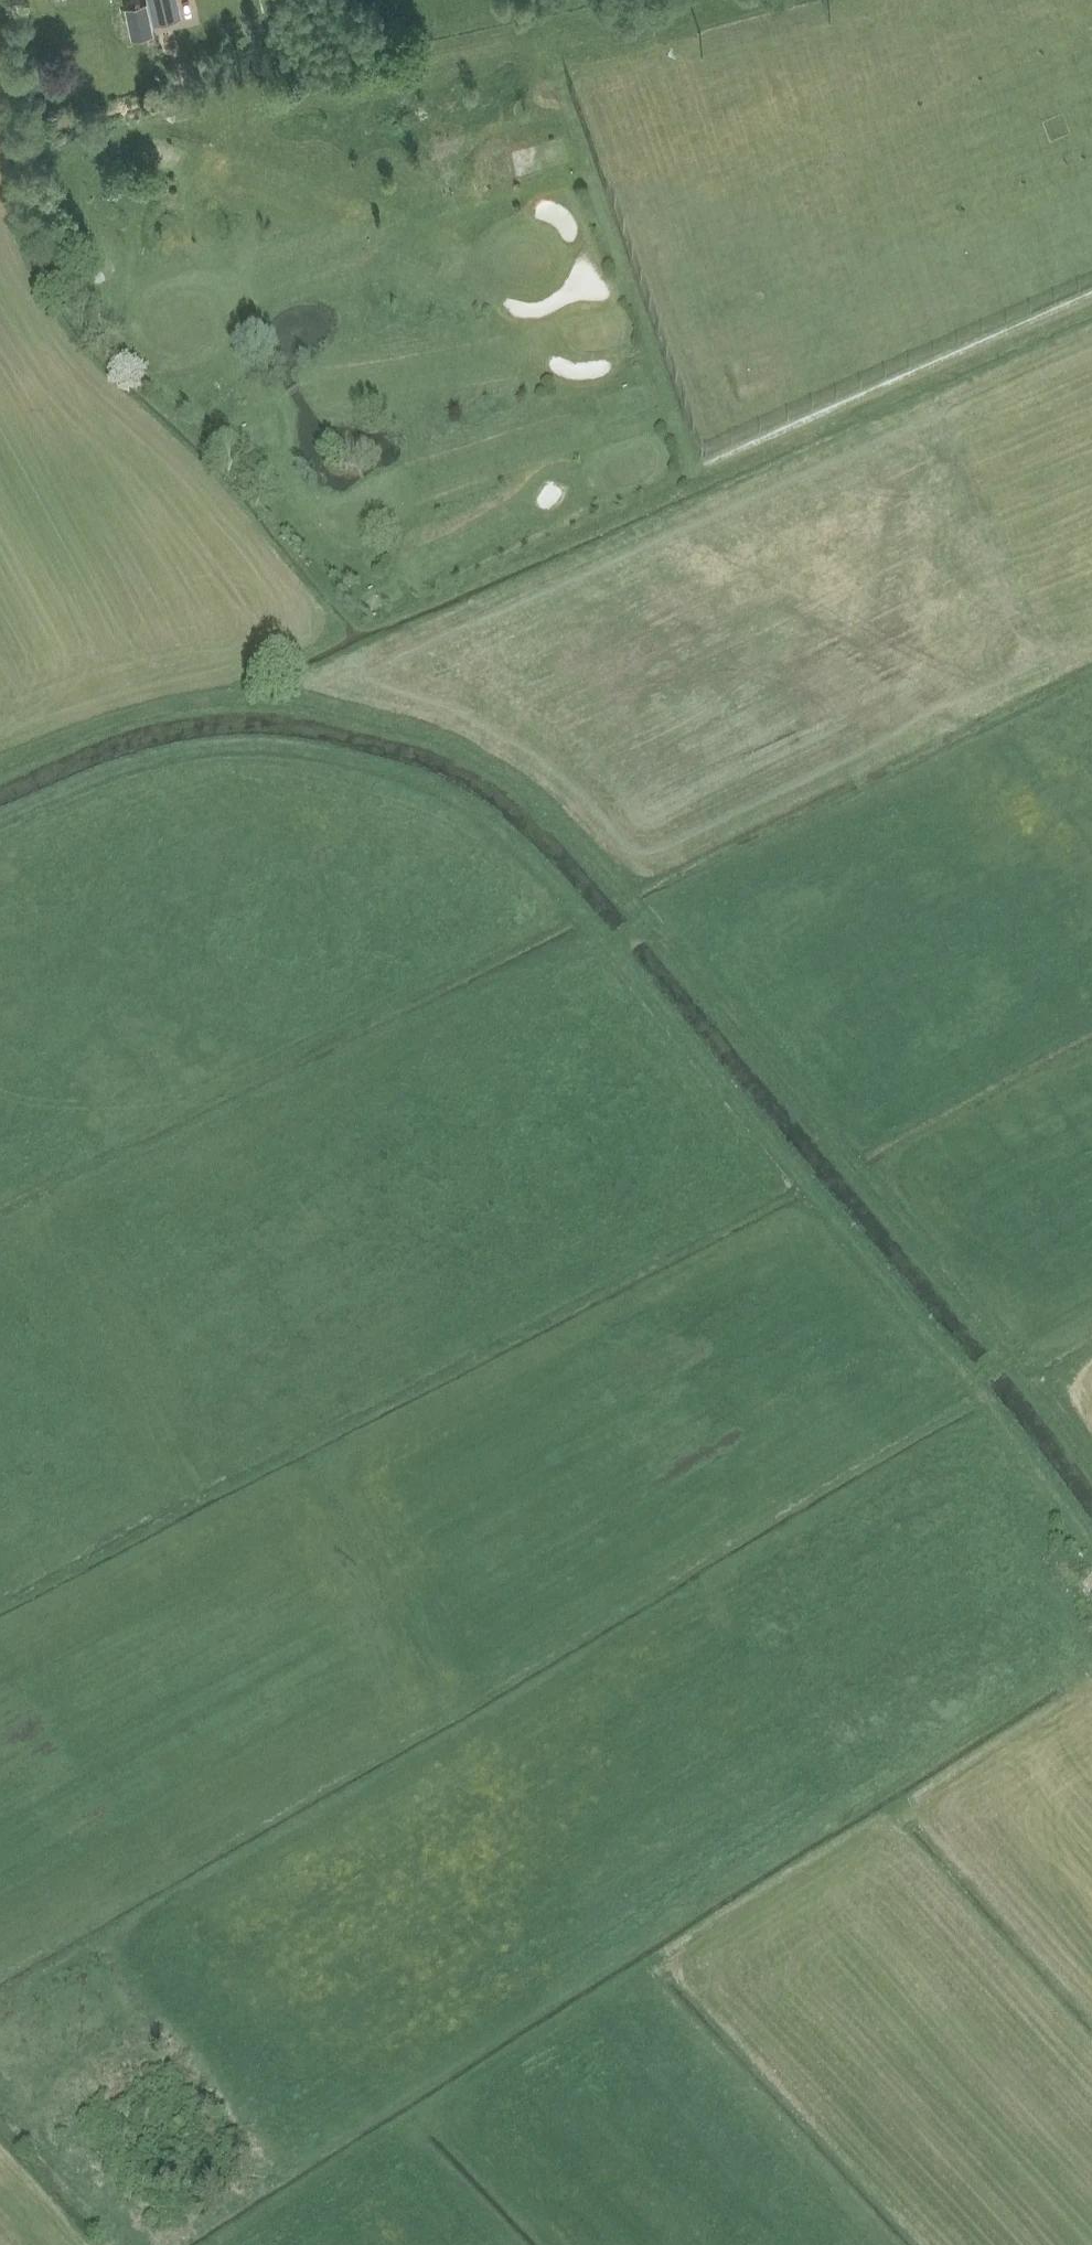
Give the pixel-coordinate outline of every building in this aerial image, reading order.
[(142,39),(153,36),(149,19),(146,5),(124,10),(127,23),(138,21),(142,39)] [(1091,1589),(1091,1563),(1074,1577),(1087,1593),(1091,1589)]
